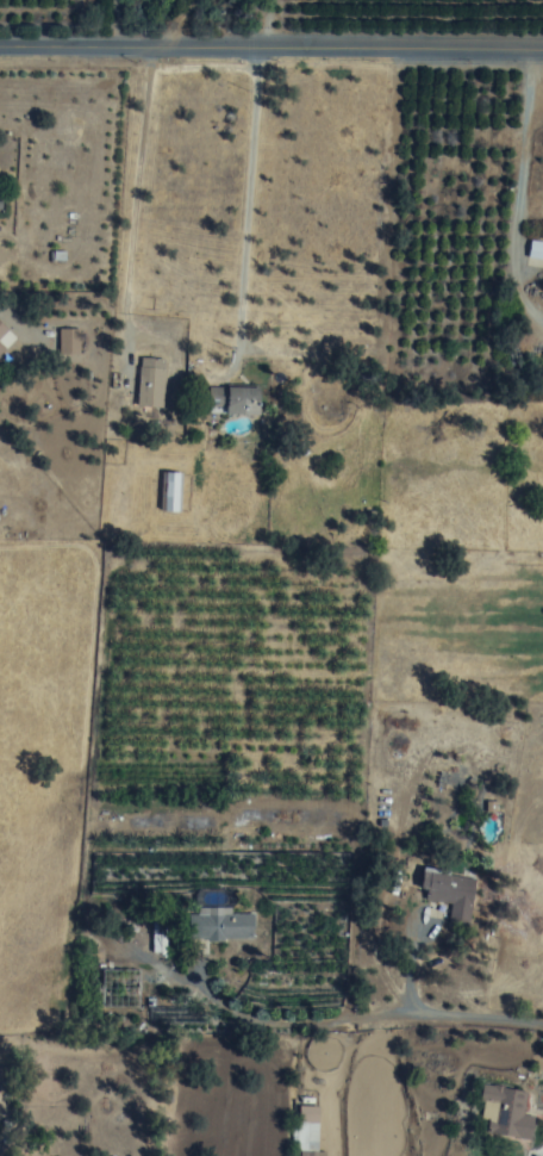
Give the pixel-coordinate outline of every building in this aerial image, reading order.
[(529,241),(527,259),(542,260),(542,242),(529,241)] [(0,322),(0,355),(16,339),(0,322)] [(165,359),(139,358),(137,407),(163,408),(165,359)] [(259,386),(213,386),(213,414),(259,414),(259,386)] [(180,512),(180,473),(160,473),(160,512),(180,512)] [(449,903),(448,924),(470,925),(473,875),(424,873),(423,902),(449,903)] [(253,940),(253,913),(230,913),(230,908),(192,908),(192,940),(253,940)] [(152,952),(164,952),(164,926),(152,926),(152,952)] [(525,1092),(483,1086),(479,1121),(487,1123),(485,1138),(530,1144),(534,1117),(521,1115),(525,1092)] [(317,1107),(297,1107),(297,1152),(317,1152),(317,1107)]
